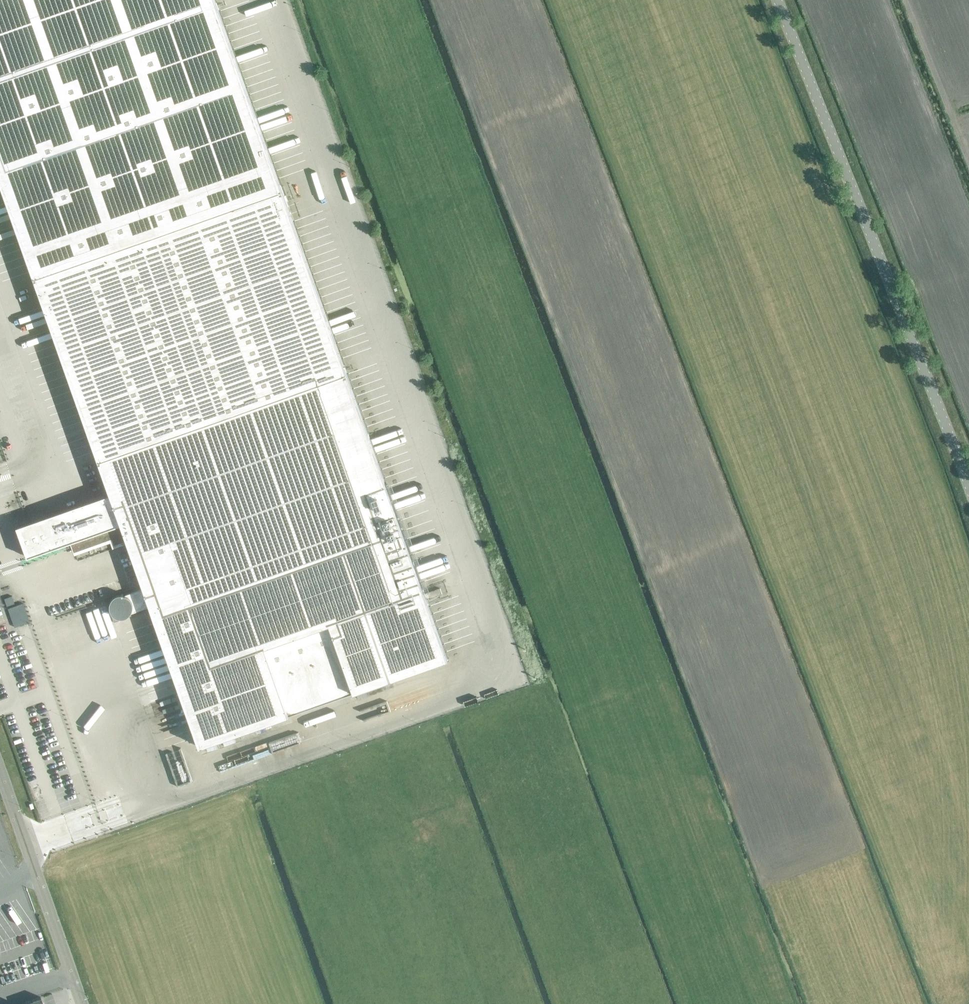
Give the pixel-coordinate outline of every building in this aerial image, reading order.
[(110,494),(25,524),(36,555),(71,543),(78,562),(128,545),(199,747),(290,715),(265,647),(329,624),(354,693),(448,660),(216,2),(216,0),(0,0),(0,182),(110,494)] [(7,606),(14,604),(12,596),(4,599),(7,606)]
